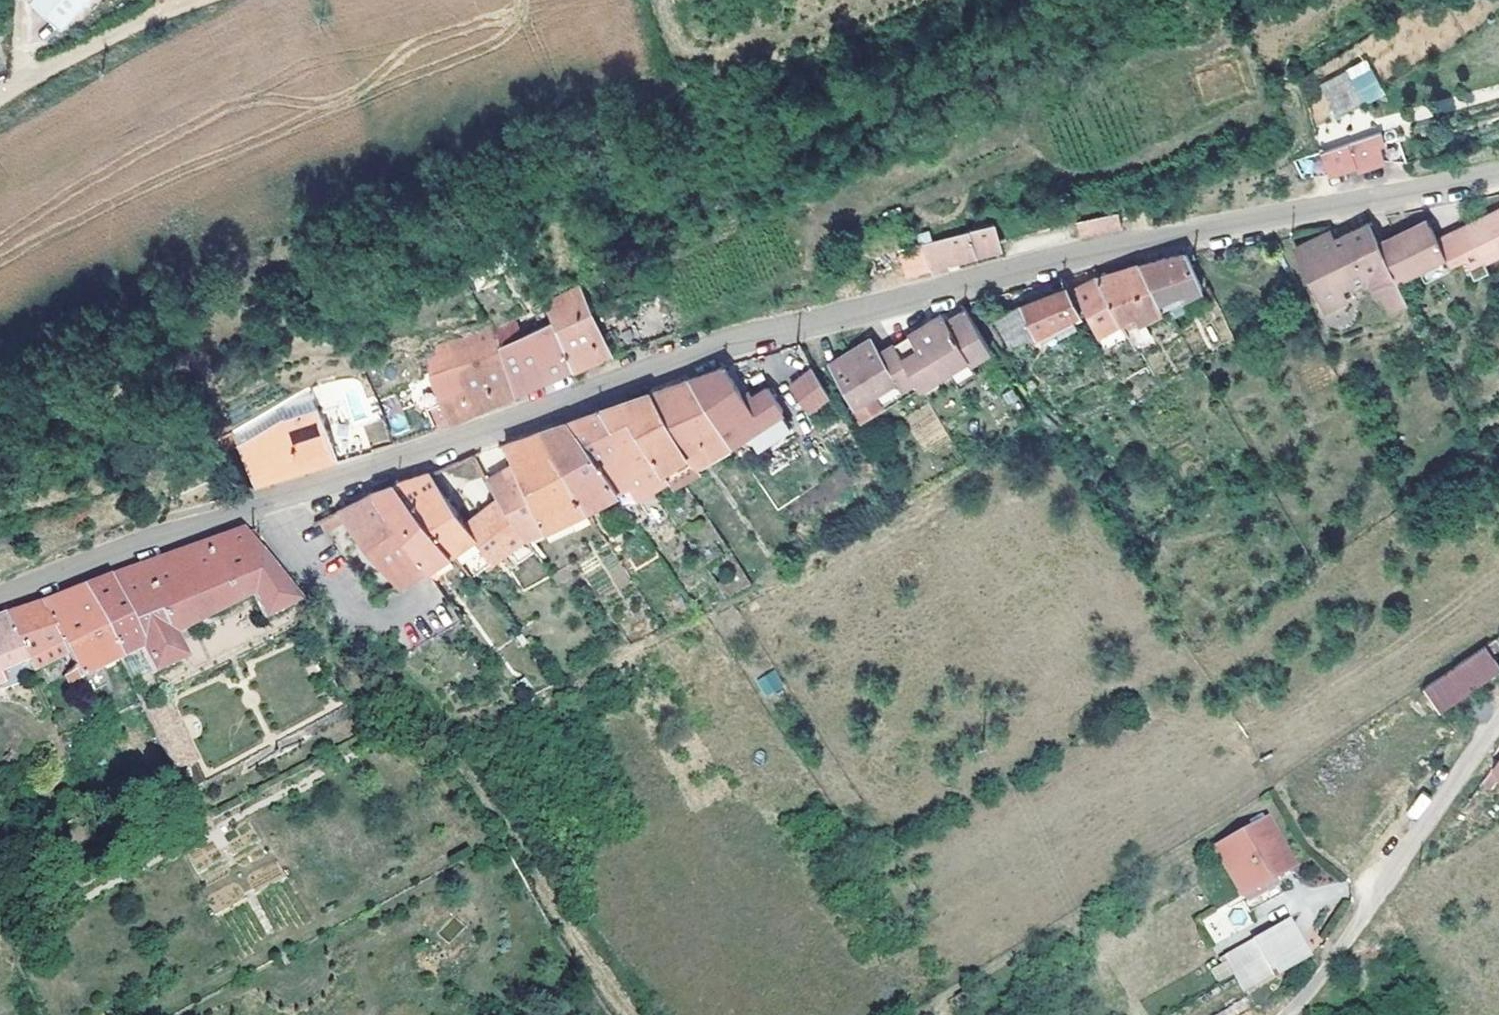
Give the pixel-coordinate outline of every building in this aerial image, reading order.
[(88,0),(37,0),(64,26),(88,0)] [(1334,118),(1384,96),(1368,60),(1318,82),(1334,118)] [(1433,114),(1455,109),(1452,97),(1430,102),(1433,114)] [(1329,184),(1387,162),(1376,132),(1317,154),(1329,184)] [(1484,218),(1498,246),(1498,211),(1484,218)] [(1117,215),(1076,225),(1080,240),(1122,230),(1117,215)] [(1498,256),(1498,246),(1484,218),(1465,228),(1471,240),(1446,253),(1449,258),(1454,269),(1458,277),(1498,256)] [(1434,229),(1431,223),(1405,237),(1409,243),(1434,229)] [(1379,240),(1372,227),(1349,237),(1356,251),(1379,240)] [(1449,258),(1446,253),(1434,229),(1409,243),(1405,237),(1382,248),(1400,283),(1423,271),(1449,258)] [(1001,255),(995,234),(971,241),(969,235),(924,246),(932,275),(950,274),(949,270),(959,267),(1001,255)] [(1356,251),(1349,237),(1338,244),(1333,235),(1322,240),(1345,291),(1368,280),(1380,302),(1385,299),(1393,315),(1411,306),(1400,283),(1382,248),(1379,240),(1356,251)] [(1345,291),(1322,240),(1297,252),(1327,313),(1349,302),(1343,291),(1345,291)] [(1454,269),(1449,258),(1423,271),(1429,282),(1454,269)] [(1143,272),(1158,304),(1179,296),(1182,303),(1204,294),(1189,259),(1162,265),(1143,272)] [(1158,304),(1143,272),(1142,270),(1119,277),(1101,284),(1123,324),(1135,318),(1139,326),(1163,314),(1158,304)] [(1123,324),(1101,284),(1100,282),(1087,288),(1075,295),(1102,347),(1128,333),(1123,324)] [(594,318),(601,316),(592,291),(554,305),(560,323),(577,372),(578,375),(595,369),(610,364),(607,355),(618,351),(613,337),(609,338),(602,340),(594,318)] [(1031,337),(1032,340),(1067,322),(1077,316),(1066,292),(1022,308),(1007,315),(992,322),(1008,351),(1031,337)] [(543,309),(501,324),(519,397),(544,387),(543,384),(577,372),(560,323),(549,327),(543,309)] [(900,361),(910,377),(921,397),(937,388),(970,367),(990,355),(965,312),(945,324),(941,319),(933,324),(924,330),(909,339),(916,351),(900,361)] [(609,338),(601,316),(594,318),(602,340),(609,338)] [(1128,333),(1139,326),(1135,318),(1123,324),(1128,333)] [(1067,322),(1032,340),(1038,351),(1073,333),(1067,322)] [(519,397),(501,324),(450,340),(456,356),(438,363),(437,372),(450,409),(433,415),(439,431),(457,424),(519,397)] [(651,352),(641,325),(619,334),(627,357),(636,354),(637,356),(651,352)] [(916,351),(909,339),(893,348),(897,356),(900,361),(916,351)] [(873,399),(910,377),(900,361),(897,356),(883,365),(879,357),(870,343),(846,357),(829,367),(860,419),(879,408),(873,399)] [(893,348),(879,357),(883,365),(897,356),(893,348)] [(970,367),(937,388),(940,394),(974,373),(970,367)] [(748,403),(728,372),(708,380),(692,386),(728,445),(730,447),(749,435),(782,414),(784,413),(768,390),(748,403)] [(827,399),(811,372),(789,389),(807,414),(827,399)] [(695,467),(728,445),(692,386),(670,394),(655,399),(695,467)] [(695,467),(655,399),(626,409),(604,417),(632,459),(647,450),(666,483),(695,467)] [(929,402),(904,415),(921,449),(946,436),(929,402)] [(289,427),(239,447),(256,490),(315,472),(374,453),(364,425),(349,430),(341,409),(289,428),(289,427)] [(782,414),(749,435),(758,450),(791,429),(782,414)] [(632,459),(604,417),(586,424),(572,429),(603,472),(617,493),(630,485),(638,499),(666,483),(647,450),(632,459)] [(587,511),(617,493),(603,472),(572,429),(556,434),(541,439),(587,511)] [(587,511),(541,439),(518,448),(508,451),(517,471),(546,534),(552,531),(587,511)] [(728,445),(695,467),(699,473),(733,451),(730,447),(728,445)] [(546,534),(517,471),(492,485),(503,502),(528,542),(546,534)] [(466,527),(434,480),(421,485),(403,491),(453,554),(475,539),(485,554),(503,541),(511,553),(528,542),(503,502),(466,527)] [(453,554),(403,491),(391,495),(379,499),(376,501),(430,571),(453,554)] [(430,571),(376,501),(361,509),(347,516),(354,525),(405,587),(430,571)] [(615,540),(637,525),(629,513),(623,503),(601,517),(615,540)] [(629,513),(637,525),(651,517),(643,506),(629,513)] [(560,544),(595,523),(587,511),(552,531),(560,544)] [(354,525),(347,516),(327,526),(332,535),(354,525)] [(560,544),(552,531),(546,534),(553,548),(560,544)] [(300,608),(247,533),(196,550),(87,591),(122,665),(145,655),(155,680),(186,665),(173,641),(252,602),(264,626),(300,608)] [(503,541),(485,554),(493,566),(511,553),(503,541)] [(457,560),(453,554),(430,571),(434,576),(457,560)] [(723,564),(717,583),(739,589),(744,570),(723,564)] [(44,607),(62,645),(80,682),(122,665),(87,591),(63,600),(44,607)] [(26,656),(62,645),(44,607),(27,613),(9,618),(26,656)] [(26,656),(9,618),(0,622),(0,674),(28,661),(26,656)] [(1423,691),(1440,714),(1498,673),(1498,668),(1487,649),(1423,691)] [(766,697),(784,687),(775,669),(756,679),(766,697)] [(145,711),(165,777),(194,768),(174,702),(145,711)] [(1498,792),(1498,790),(1492,785),(1487,791),(1496,797),(1498,792)] [(1265,825),(1214,853),(1241,901),(1292,873),(1265,825)] [(1224,962),(1244,998),(1306,961),(1286,927),(1224,962)]
